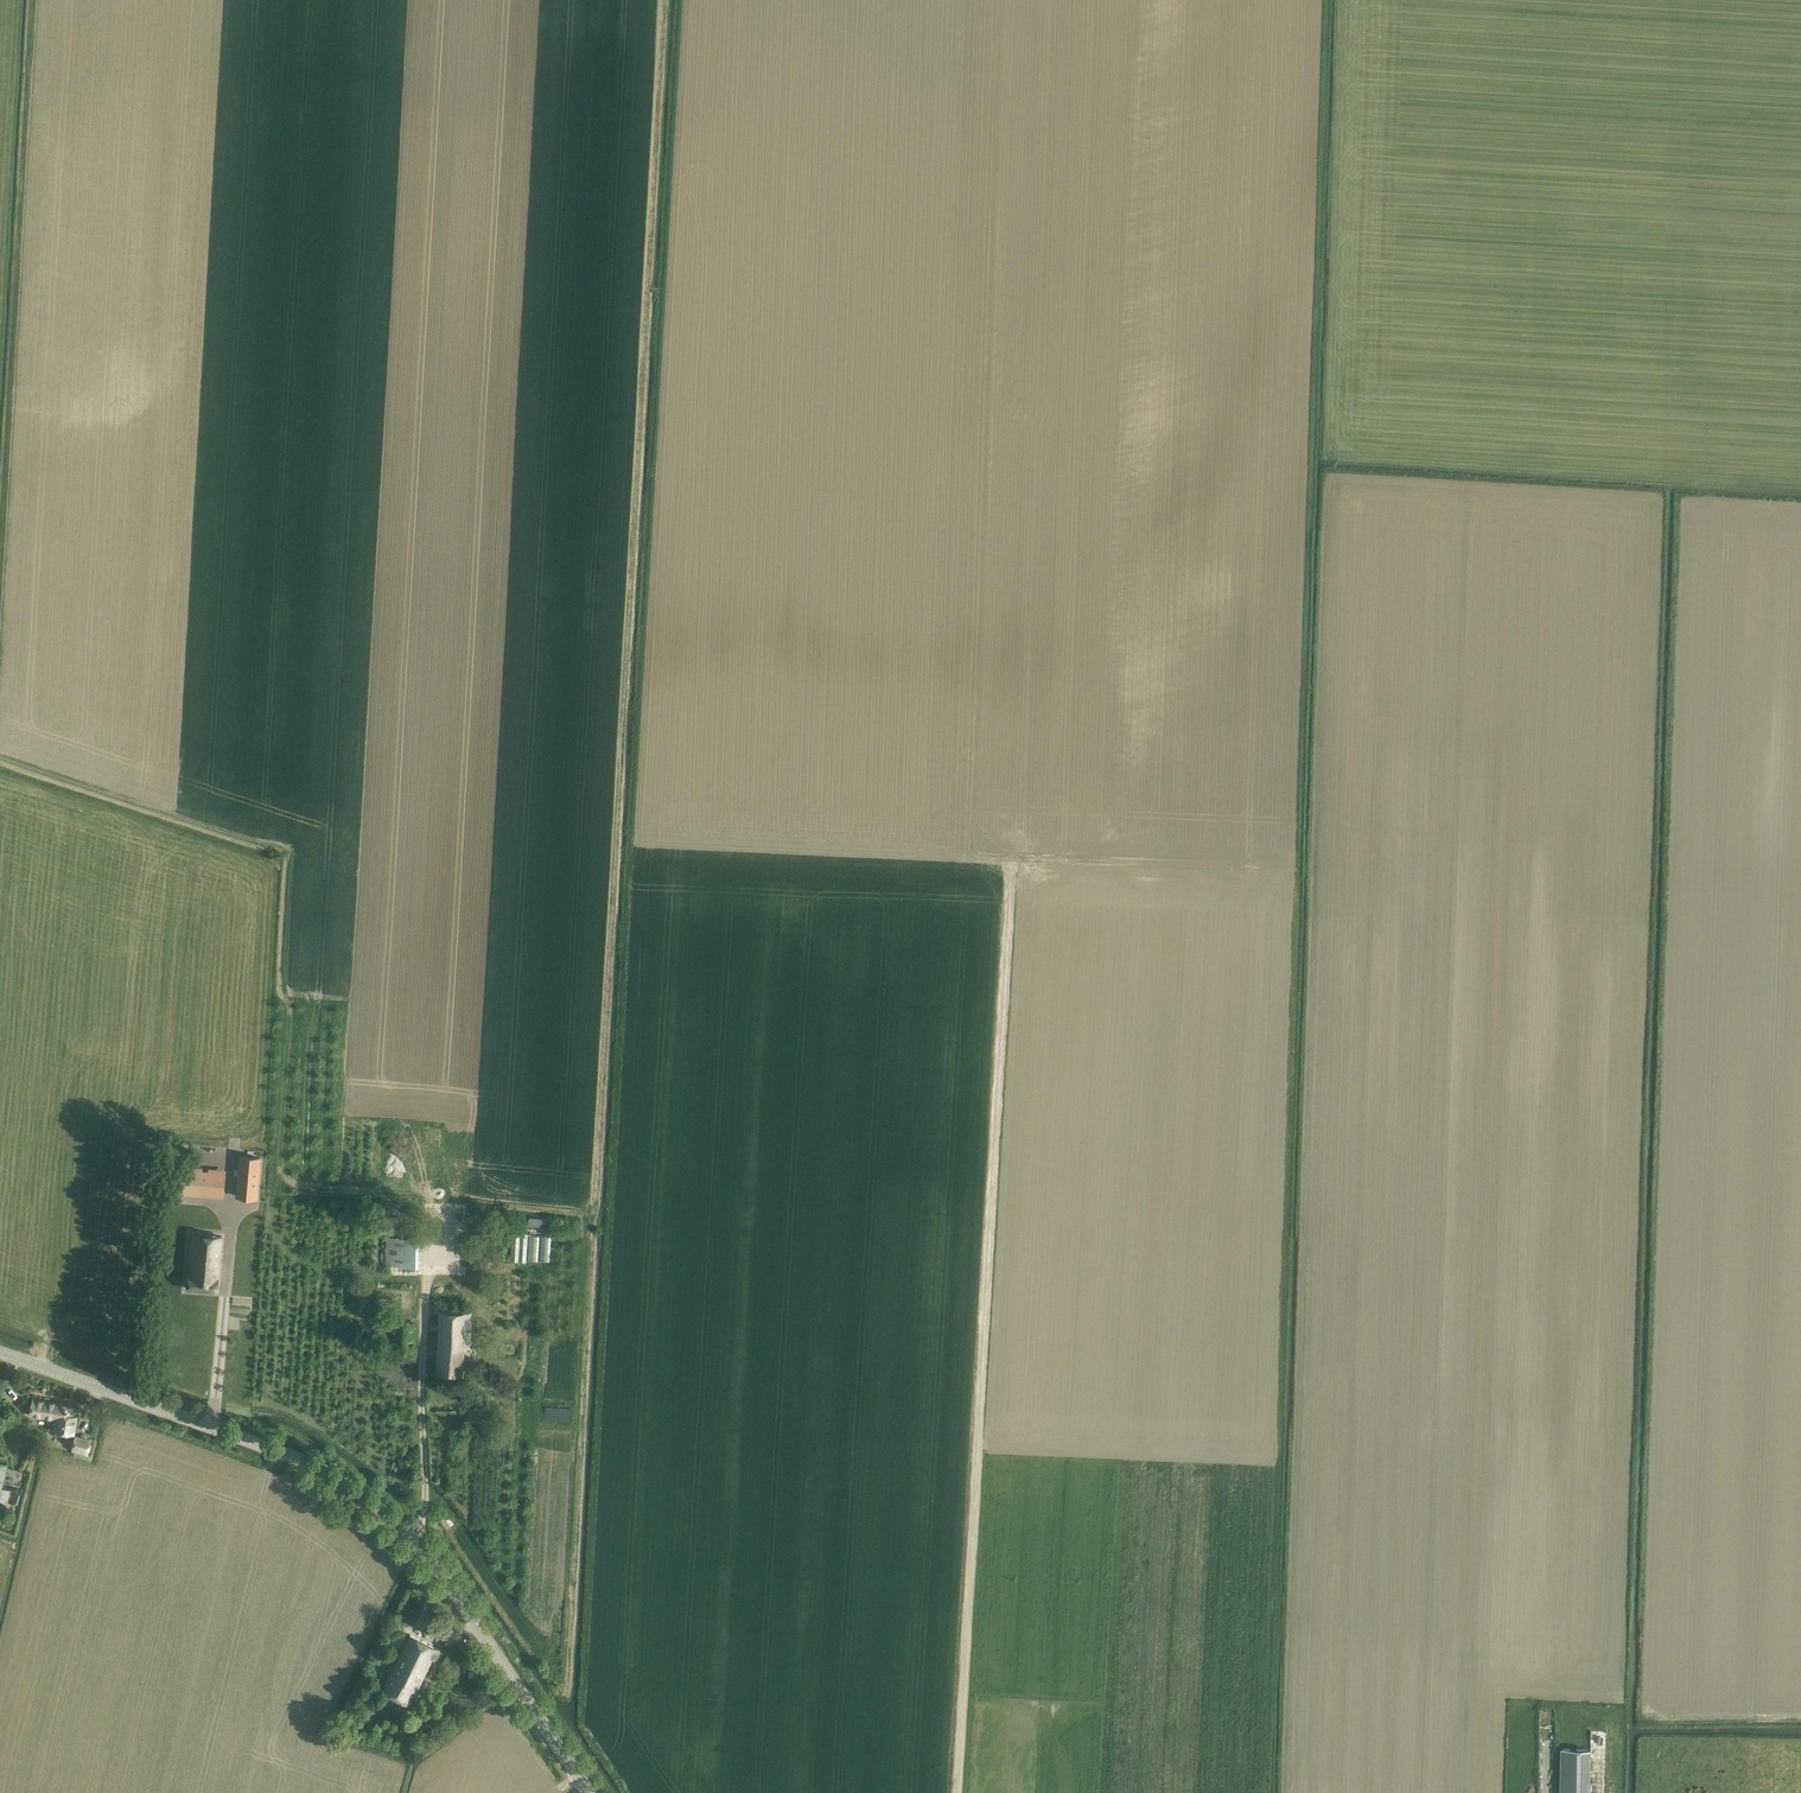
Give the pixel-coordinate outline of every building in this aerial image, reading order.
[(260,1158),(241,1156),(237,1196),(256,1198),(260,1158)] [(226,1173),(211,1171),(181,1169),(179,1191),(225,1195),(226,1173)] [(529,1218),(528,1226),(548,1227),(549,1219),(529,1218)] [(395,1225),(395,1233),(419,1234),(419,1226),(397,1225),(395,1225)] [(188,1289),(218,1291),(222,1236),(193,1234),(188,1289)] [(551,1261),(552,1235),(516,1234),(515,1260),(551,1261)] [(421,1266),(421,1236),(387,1236),(387,1266),(421,1266)] [(440,1311),(439,1342),(446,1343),(446,1351),(450,1351),(448,1373),(462,1374),(463,1348),(469,1348),(471,1312),(440,1311)] [(394,1349),(411,1350),(413,1327),(395,1326),(394,1349)] [(439,1342),(437,1373),(448,1373),(450,1351),(446,1351),(446,1343),(439,1342)] [(53,1431),(74,1434),(77,1416),(72,1415),(74,1406),(33,1400),(30,1415),(55,1419),(53,1431)] [(547,1407),(547,1421),(574,1422),(575,1408),(547,1407)] [(76,1436),(73,1452),(89,1455),(92,1439),(76,1436)] [(3,1502),(7,1500),(9,1491),(2,1488),(7,1464),(0,1462),(0,1502),(3,1502)] [(446,1512),(441,1516),(445,1521),(450,1517),(446,1512)] [(451,1518),(446,1522),(450,1528),(455,1524),(451,1518)] [(392,1673),(382,1691),(409,1705),(431,1660),(435,1662),(441,1650),(410,1634),(392,1673)] [(409,1740),(407,1743),(408,1746),(412,1748),(415,1747),(417,1744),(416,1741),(413,1739),(409,1740)] [(1560,1792),(1589,1792),(1590,1750),(1561,1749),(1560,1792)]
